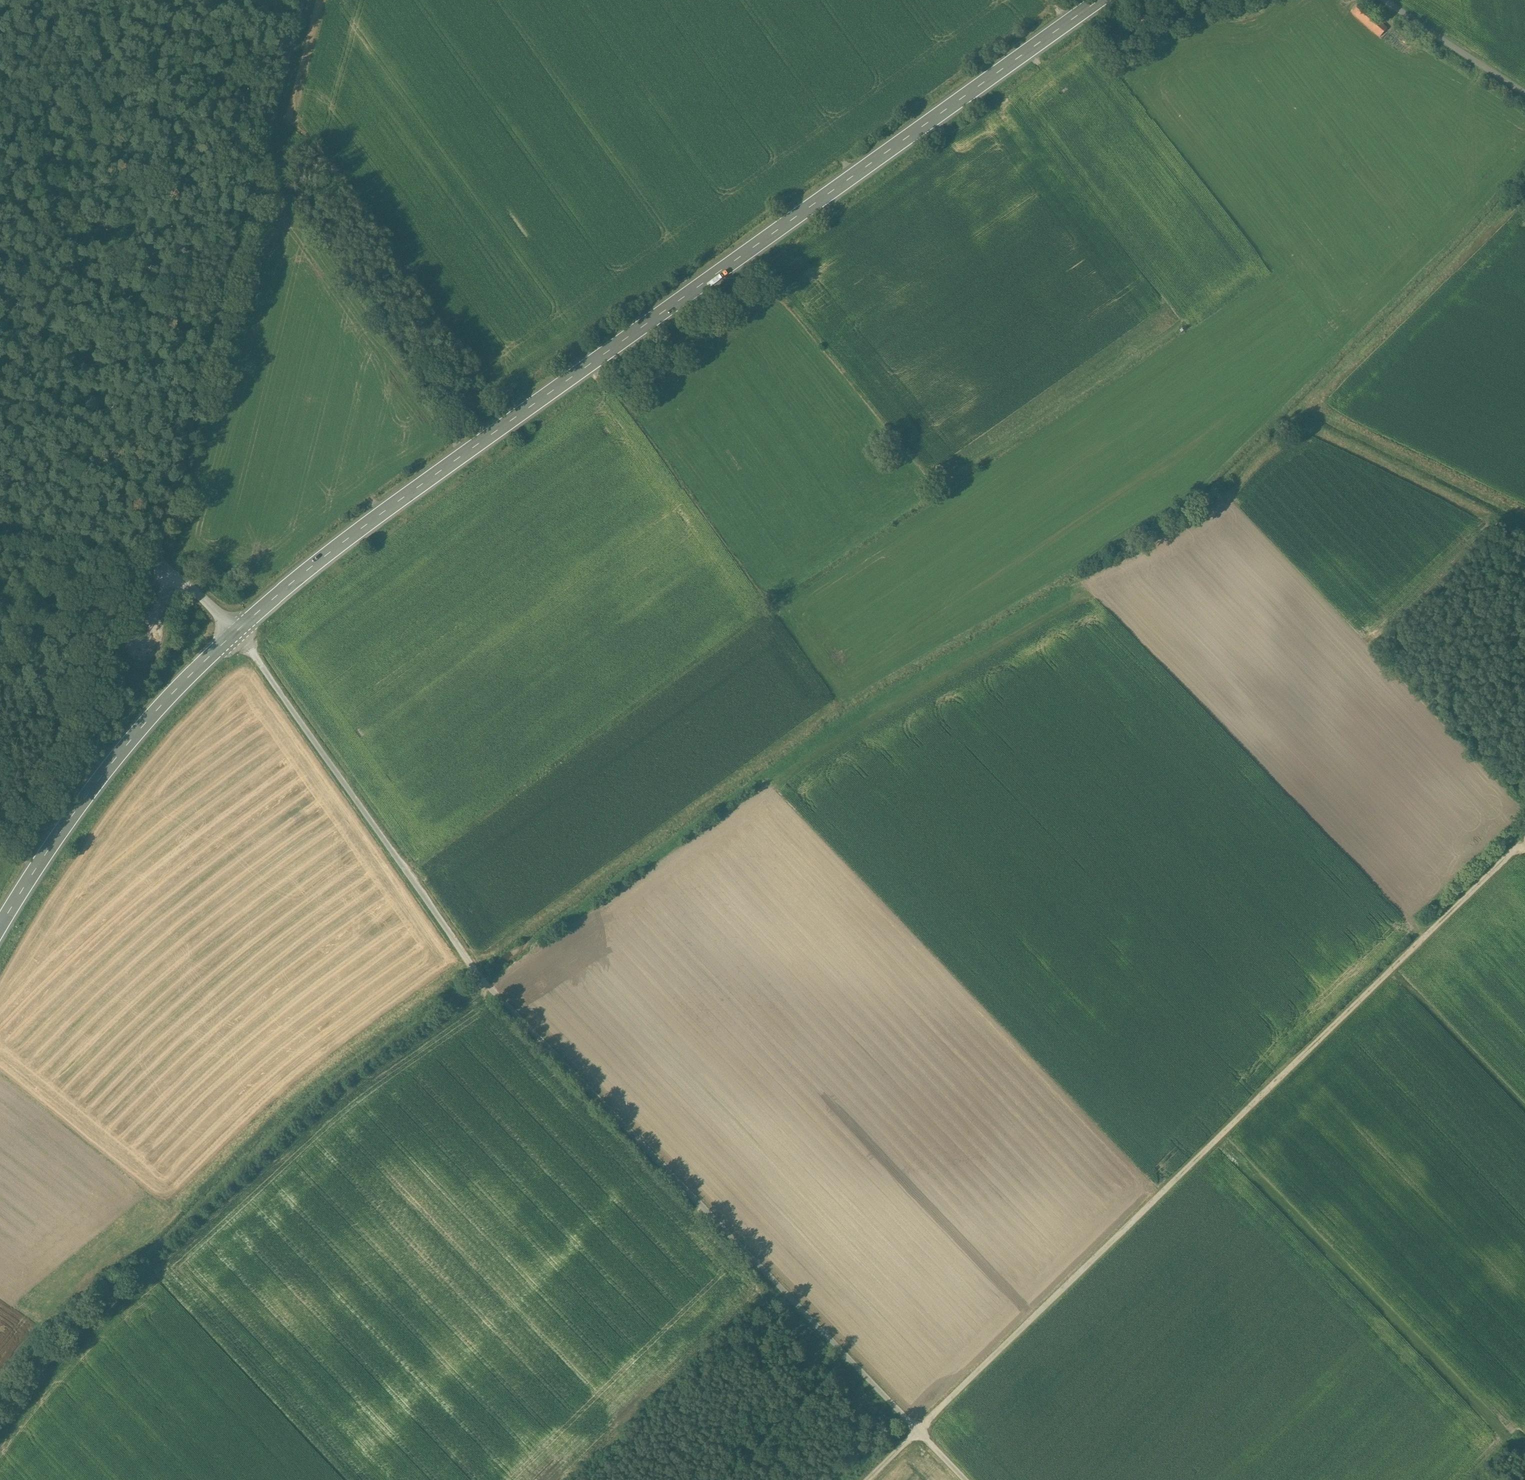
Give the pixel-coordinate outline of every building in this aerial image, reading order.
[(1392,24),(1363,1),(1356,10),(1385,34),(1392,24)]
